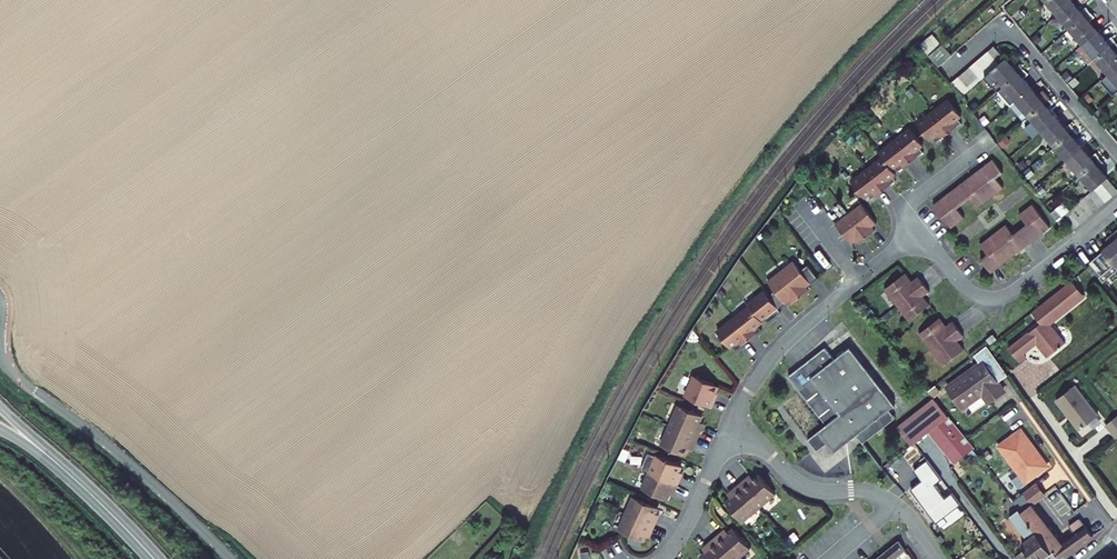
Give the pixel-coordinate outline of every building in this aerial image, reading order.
[(1043,2),(1055,16),(1069,4),(1065,0),(1045,0),(1043,2)] [(1068,32),(1087,16),(1083,11),(1078,15),(1069,4),(1055,16),(1068,32)] [(1090,19),(1087,16),(1068,32),(1081,45),(1095,33),(1086,23),(1090,19)] [(1104,43),(1095,33),(1081,45),(1074,51),(1086,65),(1093,60),(1111,45),(1108,40),(1104,43)] [(939,40),(924,52),(934,64),(948,52),(939,40)] [(1093,60),(1106,75),(1116,65),(1116,58),(1111,52),(1115,49),(1111,45),(1093,60)] [(989,46),(984,51),(996,64),(1002,59),(992,48),(989,46)] [(996,64),(984,51),(978,56),(989,69),(996,64)] [(978,56),(972,61),(983,74),(989,69),(978,56)] [(1002,59),(996,64),(989,69),(983,74),(982,75),(990,84),(988,86),(993,92),(1019,69),(1016,64),(1010,69),(1002,59)] [(983,74),(972,61),(965,66),(977,79),(982,75),(983,74)] [(1106,75),(1116,87),(1116,65),(1106,75)] [(977,79),(965,66),(959,72),(970,85),(977,79)] [(1019,70),(993,92),(1006,107),(1027,88),(1018,77),(1023,73),(1019,70)] [(970,85),(959,72),(953,77),(964,90),(970,85)] [(947,82),(957,95),(964,90),(953,77),(947,82)] [(1036,98),(1027,88),(1006,107),(1017,120),(1019,118),(1020,120),(1026,115),(1043,100),(1040,94),(1036,98)] [(947,100),(916,126),(929,141),(932,139),(935,143),(960,123),(957,119),(959,117),(947,100)] [(1038,129),(1052,116),(1043,107),(1048,103),(1043,100),(1026,115),(1038,129)] [(1051,144),(1068,128),(1066,123),(1061,127),(1052,116),(1038,129),(1051,144)] [(1064,158),(1078,146),(1069,135),(1073,131),(1068,128),(1051,144),(1064,158)] [(851,184),(864,200),(868,197),(871,202),(895,182),(892,178),(895,176),(892,171),(895,169),(898,173),(922,154),(919,149),(922,147),(909,131),(879,155),(882,159),(851,184)] [(1064,158),(1077,173),(1094,158),(1091,152),(1087,156),(1078,146),(1064,158)] [(1097,181),(1104,176),(1095,165),(1100,161),(1094,158),(1077,173),(1090,188),(1091,187),(1097,181)] [(983,172),(980,169),(964,182),(966,185),(963,188),(960,185),(946,196),(949,199),(945,202),(942,199),(933,206),(950,229),(963,219),(956,209),(969,198),(977,208),(1002,188),(995,178),(1002,173),(992,160),(984,166),(987,169),(983,172)] [(1104,176),(1097,181),(1108,194),(1115,189),(1113,186),(1104,176)] [(1097,181),(1091,187),(1102,200),(1108,194),(1097,181)] [(1102,200),(1091,187),(1090,188),(1085,192),(1096,205),(1102,200)] [(1096,205),(1085,192),(1079,197),(1090,210),(1096,205)] [(1090,210),(1079,197),(1073,203),(1084,216),(1090,210)] [(859,201),(834,221),(849,240),(853,237),(856,240),(873,227),(870,223),(874,220),(859,201)] [(1084,216),(1073,203),(1067,208),(1078,221),(1084,216)] [(1022,248),(1037,237),(1034,234),(1038,231),(1041,234),(1050,227),(1032,204),(1018,214),(1026,224),(1013,234),(1005,224),(979,245),(987,254),(980,260),(991,273),(998,267),(996,264),(999,261),(1002,264),(1018,252),(1016,248),(1020,245),(1022,248)] [(1078,221),(1067,208),(1061,213),(1072,227),(1078,221)] [(1113,233),(1109,237),(1113,242),(1111,244),(1090,262),(1101,276),(1099,277),(1104,283),(1116,271),(1116,237),(1113,233)] [(749,305),(761,319),(764,316),(767,321),(780,311),(778,308),(789,299),(791,302),(808,289),(806,285),(817,276),(807,263),(795,272),(788,263),(771,277),(778,286),(767,294),(764,290),(747,303),(749,305)] [(907,274),(886,290),(910,321),(931,305),(924,296),(930,291),(919,278),(913,282),(907,274)] [(1083,298),(1070,282),(1032,312),(1041,323),(1009,348),(1019,361),(1026,356),(1024,353),(1037,342),(1048,356),(1065,343),(1050,324),(1083,298)] [(749,305),(717,332),(731,348),(733,345),(737,349),(762,328),(758,324),(762,321),(761,319),(749,305)] [(942,317),(921,334),(945,365),(966,348),(959,340),(966,335),(954,321),(948,326),(942,317)] [(986,339),(991,345),(997,339),(993,334),(986,339)] [(899,403),(853,347),(837,360),(828,348),(810,364),(813,367),(809,370),(806,367),(798,373),(792,378),(805,393),(808,391),(841,432),(839,434),(820,449),(830,460),(853,441),(860,450),(900,416),(893,408),(899,403)] [(987,347),(975,356),(982,366),(950,389),(966,410),(986,395),(992,404),(1006,393),(998,383),(1008,375),(988,347),(987,347)] [(723,386),(696,374),(687,394),(715,407),(719,399),(717,398),(720,392),(723,386)] [(1075,385),(1056,400),(1079,429),(1098,414),(1075,385)] [(805,393),(839,434),(841,432),(808,391),(805,393)] [(915,442),(918,440),(932,428),(959,460),(976,446),(970,439),(936,395),(901,424),(915,442)] [(674,425),(702,437),(706,429),(701,427),(707,416),(682,405),(674,425)] [(1116,438),(1116,437),(1116,416),(1106,425),(1116,438)] [(702,437),(674,425),(665,444),(689,455),(694,444),(699,445),(702,437)] [(1021,430),(999,446),(1026,482),(1048,466),(1021,430)] [(654,471),(682,484),(686,476),(682,474),(687,462),(663,452),(654,471)] [(682,484),(654,471),(645,491),(669,502),(674,490),(679,492),(682,484)] [(744,484),(764,508),(781,494),(764,474),(754,483),(751,479),(744,484)] [(764,508),(744,484),(737,490),(740,494),(731,502),(748,523),(764,508)] [(1021,512),(1033,504),(1045,494),(1037,484),(1014,502),(1019,508),(1021,512)] [(650,532),(655,534),(662,518),(657,515),(663,504),(639,493),(621,532),(645,543),(650,532)] [(1003,504),(1011,514),(1019,508),(1014,502),(1011,498),(1003,504)] [(1060,558),(1061,558),(1093,536),(1080,518),(1069,526),(1074,533),(1062,542),(1033,504),(1021,512),(1052,552),(1054,550),(1060,558)] [(1052,552),(1021,512),(1019,508),(1011,514),(1010,515),(1028,538),(1022,543),(1026,548),(1016,555),(1019,558),(1043,558),(1052,552)] [(735,558),(746,558),(756,551),(739,531),(730,539),(727,535),(720,540),(735,558)] [(720,540),(713,546),(716,550),(706,558),(707,558),(735,558),(720,540)] [(908,554),(899,540),(875,558),(895,558),(900,555),(902,558),(908,554)] [(589,549),(577,551),(579,558),(590,558),(589,549)]
